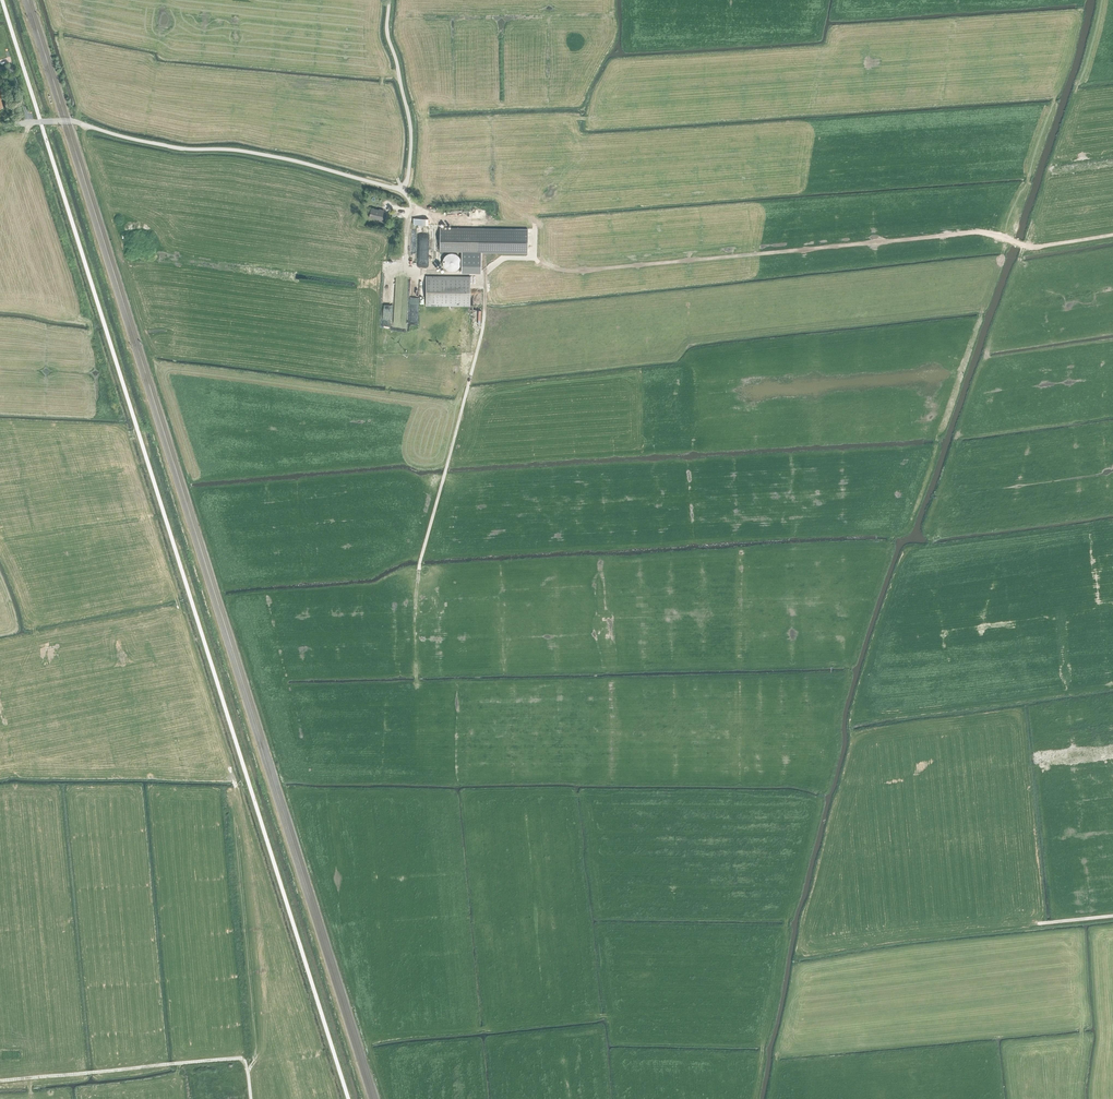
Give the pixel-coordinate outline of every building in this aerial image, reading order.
[(6,74),(0,76),(0,83),(0,84),(8,82),(6,74)] [(379,210),(371,208),(369,217),(379,220),(379,222),(385,223),(387,214),(383,213),(384,210),(379,209),(379,210)] [(528,230),(479,229),(440,228),(439,251),(461,252),(461,272),(481,273),(481,252),(527,253),(528,230)] [(443,258),(442,260),(442,263),(443,265),(444,267),(445,269),(447,270),(448,271),(450,271),(452,271),(454,271),(455,271),(457,269),(458,269),(459,268),(460,266),(461,264),(461,262),(461,260),(460,258),(459,256),(458,255),(456,254),(455,253),(453,253),(452,253),(451,253),(449,253),(447,254),(446,255),(444,256),(443,258)] [(470,276),(426,276),(426,306),(470,306),(470,276)]
